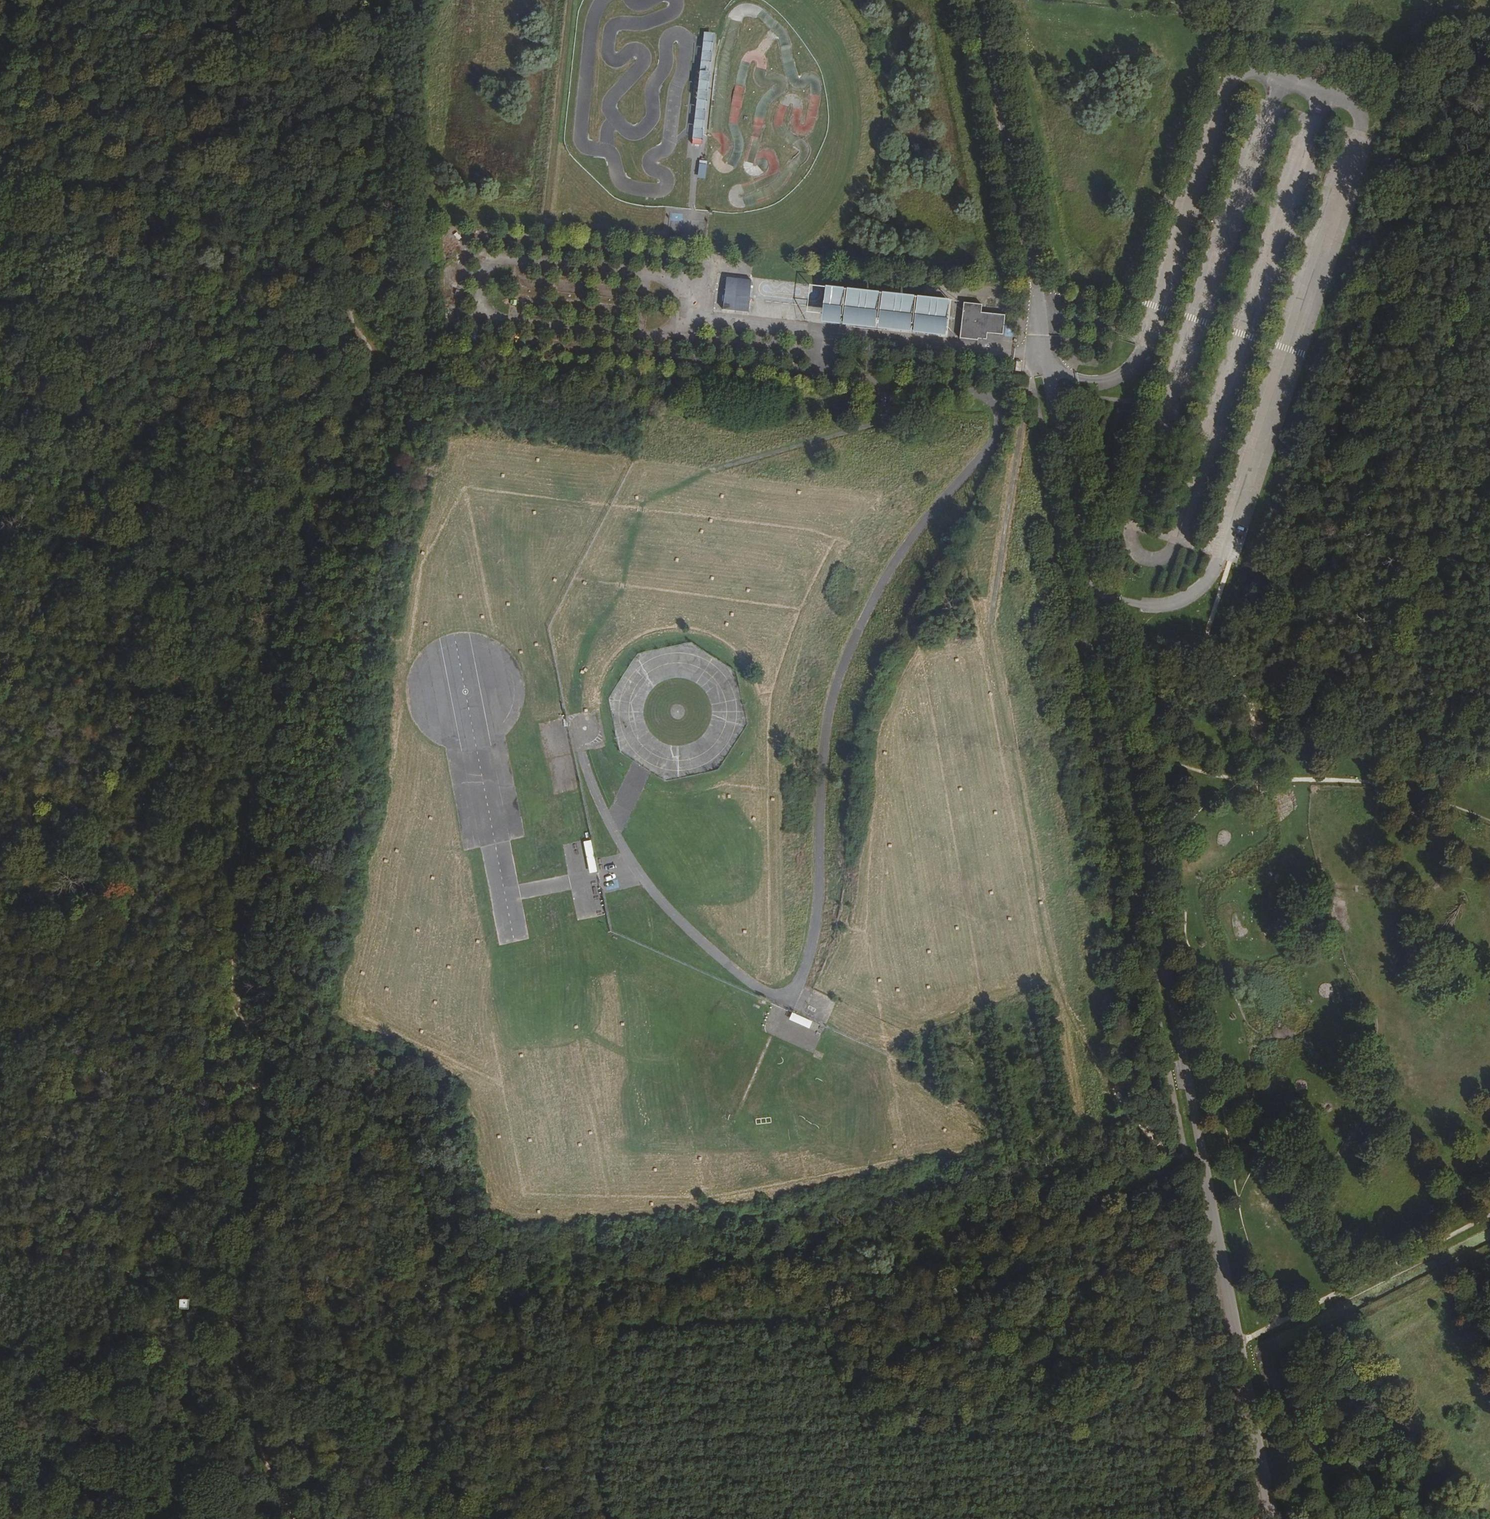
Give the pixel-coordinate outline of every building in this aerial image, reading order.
[(705,177),(706,160),(698,160),(697,177),(705,177)] [(751,281),(726,278),(722,309),(748,312),(751,281)] [(830,304),(842,306),(844,293),(844,290),(832,289),(830,304)] [(844,293),(842,306),(858,308),(860,295),(844,293)] [(878,310),(877,312),(865,310),(863,322),(878,324),(879,319),(887,320),(891,316),(889,311),(890,301),(888,299),(880,298),(881,295),(868,293),(867,308),(878,310)] [(913,331),(925,332),(929,302),(914,300),(912,312),(915,313),(913,331)] [(935,315),(947,316),(949,303),(936,301),(935,315)] [(974,305),(956,303),(953,337),(971,339),(971,337),(979,338),(980,331),(996,333),(997,315),(974,312),(974,305)] [(855,325),(857,310),(830,306),(828,319),(844,321),(843,324),(855,325)] [(947,316),(935,315),(933,330),(946,331),(947,316)] [(584,840),(588,872),(595,871),(592,839),(584,840)] [(606,889),(619,887),(618,879),(605,881),(606,889)] [(809,1027),(812,1019),(791,1013),(788,1020),(809,1027)] [(169,1302),(179,1303),(180,1293),(169,1292),(169,1302)]
